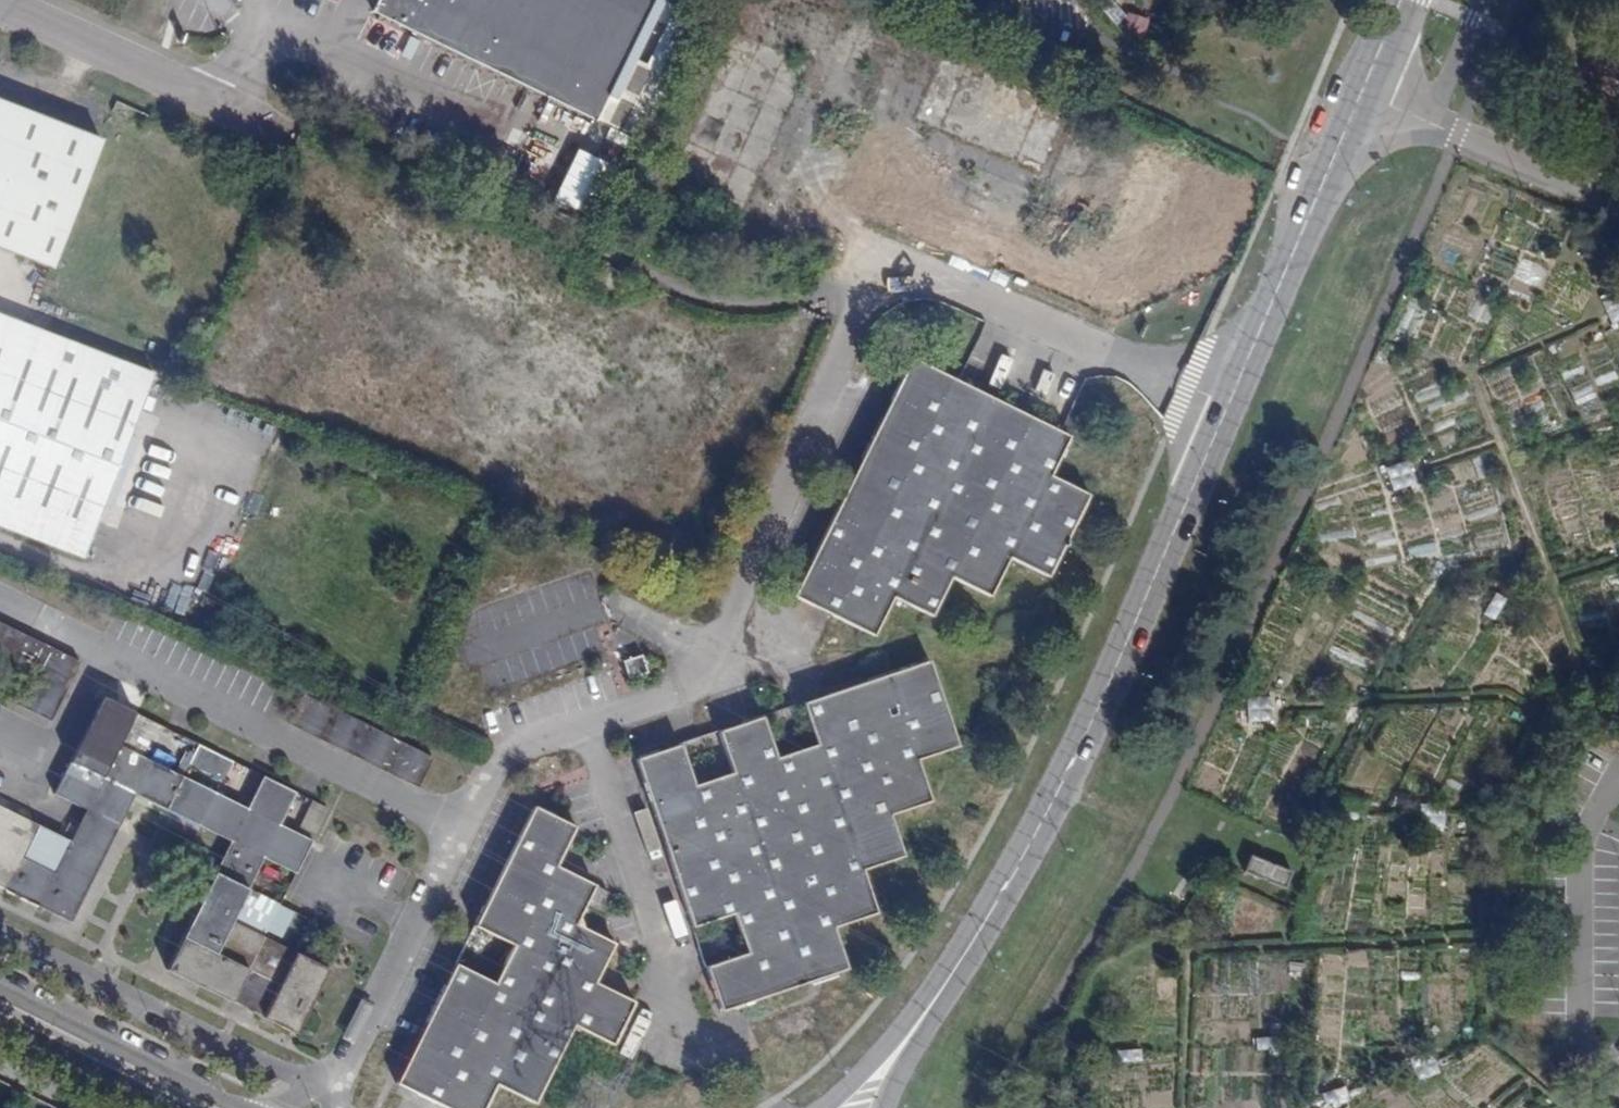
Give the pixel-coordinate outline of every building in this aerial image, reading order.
[(596,119),(655,0),(384,0),(378,12),(578,111),(596,119)] [(58,272),(107,146),(0,105),(0,250),(58,272)] [(606,243),(605,245),(615,249),(620,239),(610,234),(606,243)] [(157,378),(0,317),(0,526),(87,560),(157,378)] [(1062,434),(908,361),(793,598),(871,635),(890,596),(929,614),(948,576),(985,594),(1004,557),(1040,575),(1080,493),(1043,475),(1062,434)] [(1479,457),(1450,468),(1457,485),(1485,474),(1479,457)] [(1380,468),(1389,493),(1413,485),(1404,460),(1380,468)] [(33,674),(19,703),(50,718),(79,660),(0,621),(0,657),(33,674)] [(633,672),(644,669),(638,651),(627,655),(633,672)] [(639,758),(692,921),(731,908),(743,948),(705,960),(719,1004),(835,967),(822,927),(867,913),(853,869),(894,855),(881,815),(924,802),(911,762),(952,749),(926,666),(801,706),(813,747),(774,759),(761,719),(720,732),(734,773),(692,785),(680,745),(639,758)] [(303,695),(289,726),(415,787),(430,757),(303,695)] [(258,774),(241,807),(115,744),(132,710),(102,696),(56,788),(86,803),(88,804),(119,819),(120,820),(133,794),(223,838),(161,962),(288,1025),(321,960),(221,910),(252,849),(288,867),(305,834),(272,818),(286,788),(258,774)] [(1242,696),(1242,721),(1268,721),(1268,696),(1242,696)] [(71,921),(119,819),(86,803),(70,837),(0,804),(0,887),(71,921)] [(1440,825),(1439,804),(1417,804),(1418,826),(1440,825)] [(518,950),(500,986),(464,968),(406,1084),(454,1107),(492,1107),(504,1085),(541,1104),(581,1026),(618,1045),(638,1006),(600,986),(619,950),(580,931),(590,911),(608,920),(616,901),(562,875),(582,836),(541,816),(482,932),(518,950)] [(1249,863),(1244,878),(1285,893),(1290,876),(1249,863)] [(1404,1056),(1410,1081),(1434,1074),(1428,1050),(1404,1056)] [(1321,1107),(1344,1101),(1340,1086),(1316,1093),(1321,1107)]
